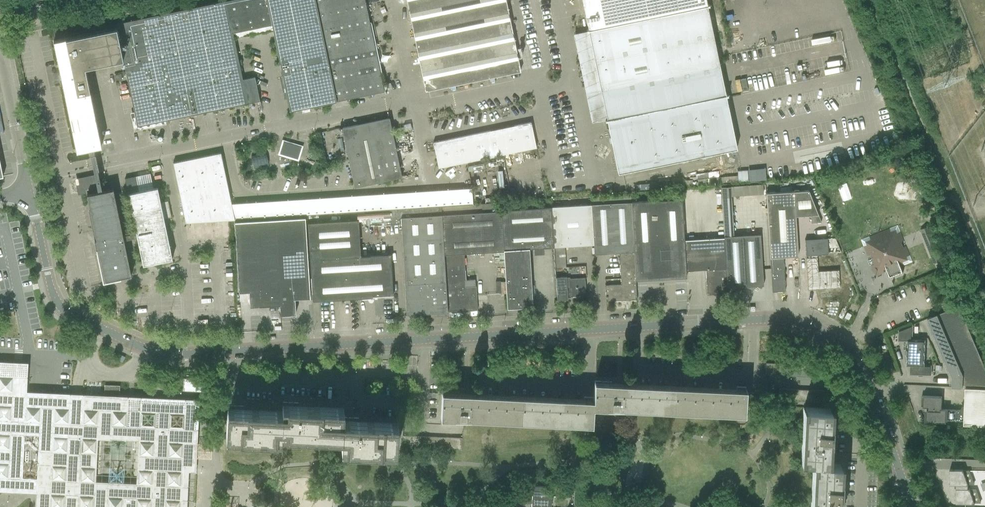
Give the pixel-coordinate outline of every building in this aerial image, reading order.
[(116,27),(123,60),(137,127),(260,101),(255,77),(243,79),(233,33),(272,25),(267,0),(229,0),(115,24),(116,27)] [(272,25),(287,97),(290,111),(384,91),(365,0),(267,0),(272,25)] [(426,91),(520,71),(506,0),(406,0),(426,91)] [(588,29),(586,29),(587,31),(588,30),(707,6),(709,5),(709,4),(707,4),(706,0),(582,0),(588,29)] [(726,95),(727,95),(727,94),(725,94),(707,6),(588,30),(607,118),(605,119),(605,120),(607,120),(726,95)] [(116,27),(55,40),(53,40),(77,151),(87,149),(89,149),(93,148),(101,146),(99,136),(85,67),(123,60),(116,27)] [(745,78),(739,80),(742,92),(748,90),(745,78)] [(704,155),(736,148),(726,95),(607,120),(618,172),(701,155),(704,155)] [(390,117),(342,127),(354,187),(402,177),(390,117)] [(433,142),(438,168),(536,147),(531,122),(433,142)] [(283,141),(279,154),(298,159),(301,146),(283,141)] [(232,205),(232,203),(221,153),(173,163),(186,223),(230,220),(232,220),(233,220),(232,205)] [(265,155),(250,157),(251,166),(266,165),(265,155)] [(749,170),(750,182),(767,181),(766,169),(749,170)] [(747,170),(737,171),(738,176),(738,182),(748,181),(747,170)] [(150,173),(125,179),(128,193),(136,232),(137,237),(143,265),(148,264),(154,263),(172,259),(172,258),(157,187),(153,188),(150,173)] [(92,179),(79,181),(81,190),(86,189),(87,189),(94,187),(93,184),(93,183),(92,179)] [(762,184),(730,186),(731,196),(763,194),(762,184)] [(733,236),(731,196),(730,186),(721,186),(724,237),(733,236)] [(113,189),(87,194),(90,211),(89,211),(95,242),(96,248),(98,248),(105,281),(131,275),(124,239),(137,237),(136,232),(123,235),(113,189)] [(471,189),(399,194),(400,209),(441,206),(471,204),(471,189)] [(795,191),(794,191),(795,216),(796,216),(810,215),(812,215),(813,223),(821,222),(809,190),(795,191)] [(794,191),(766,193),(771,282),(772,292),(785,291),(783,257),(784,257),(798,256),(795,216),(794,191)] [(354,197),(348,197),(349,212),(389,209),(400,209),(399,194),(354,197)] [(241,205),(232,205),(233,220),(272,217),(349,212),(348,197),(270,202),(271,204),(241,206),(241,205)] [(682,199),(631,202),(636,279),(687,276),(686,271),(685,240),(684,240),(682,199)] [(631,202),(591,205),(594,244),(594,254),(619,252),(621,287),(605,288),(606,301),(637,299),(636,279),(631,202)] [(591,205),(551,207),(554,247),(594,244),(591,205)] [(389,210),(368,212),(369,226),(401,224),(401,217),(441,214),(441,206),(400,209),(389,209),(389,210)] [(551,207),(501,210),(504,250),(507,308),(533,306),(529,248),(546,247),(554,247),(551,207)] [(501,210),(442,214),(448,311),(478,309),(476,285),(476,279),(466,280),(464,253),(504,250),(501,210)] [(448,311),(442,214),(401,217),(407,314),(448,311)] [(234,221),(238,282),(239,292),(249,292),(250,306),(280,305),(280,315),(296,314),(295,299),(310,298),(305,217),(234,221)] [(393,295),(391,254),(360,256),(358,220),(308,223),(313,300),(393,295)] [(898,225),(862,240),(868,255),(871,254),(875,264),(874,264),(872,265),(876,276),(887,271),(888,271),(890,277),(903,272),(901,266),(912,261),(898,225)] [(921,229),(934,263),(938,262),(942,260),(946,259),(932,225),(921,229)] [(733,236),(724,237),(727,287),(763,285),(760,234),(733,236)] [(724,238),(685,240),(686,271),(706,269),(707,295),(728,293),(727,287),(724,237),(724,238)] [(805,240),(806,255),(817,255),(828,254),(827,238),(805,240)] [(817,255),(806,255),(807,271),(808,289),(840,287),(839,269),(818,271),(817,255)] [(565,256),(554,257),(555,268),(566,267),(565,256)] [(567,277),(555,277),(557,300),(568,299),(568,296),(586,295),(585,277),(567,279),(567,277)] [(984,385),(984,366),(959,305),(928,318),(951,372),(950,372),(952,377),(952,387),(962,388),(963,384),(984,385)] [(912,324),(899,330),(899,340),(908,341),(908,348),(907,348),(907,349),(905,350),(905,354),(907,355),(907,356),(908,356),(908,358),(907,361),(907,365),(911,365),(910,374),(918,374),(919,376),(923,376),(924,374),(931,375),(931,365),(924,365),(924,364),(924,365),(921,365),(922,340),(912,339),(912,324)] [(23,490),(23,484),(27,484),(37,485),(37,497),(36,506),(182,506),(184,464),(191,465),(191,462),(192,429),(127,426),(128,400),(124,400),(123,399),(123,400),(119,400),(119,397),(119,395),(119,386),(104,385),(104,391),(104,396),(86,395),(82,395),(71,394),(70,394),(30,392),(25,392),(26,375),(0,374),(0,489),(23,490)] [(183,392),(205,393),(205,385),(206,379),(184,378),(183,392)] [(593,392),(593,397),(594,397),(593,407),(597,407),(615,408),(619,408),(623,409),(628,409),(667,411),(745,415),(745,404),(746,392),(746,387),(736,386),(736,388),(736,392),(632,387),(622,386),(622,383),(595,381),(594,381),(593,392)] [(210,385),(210,393),(218,393),(218,385),(210,385)] [(946,420),(946,416),(954,416),(954,420),(964,421),(964,424),(984,425),(984,388),(965,387),(965,406),(963,407),(961,408),(961,410),(942,409),(942,396),(922,396),(922,406),(929,407),(929,410),(927,410),(927,421),(946,422),(946,420)] [(442,392),(440,417),(441,417),(442,418),(463,419),(464,419),(592,426),(593,407),(594,397),(593,397),(584,396),(584,399),(584,402),(480,397),(470,396),(470,393),(442,392)] [(766,393),(766,405),(773,405),(773,400),(779,400),(779,394),(766,393)] [(342,435),(342,437),(342,447),(396,450),(397,425),(373,423),(374,419),(343,417),(343,410),(313,408),(314,403),(283,402),(282,413),(258,411),(259,406),(228,405),(226,435),(281,438),(281,432),(342,435)] [(831,409),(805,407),(803,462),(815,463),(813,506),(838,506),(840,464),(828,463),(831,409)] [(950,469),(950,484),(955,484),(956,484),(956,488),(956,503),(975,503),(981,503),(976,489),(970,489),(970,488),(969,488),(969,484),(968,484),(974,484),(970,470),(964,470),(963,470),(950,469)] [(518,491),(518,496),(525,497),(525,494),(532,495),(532,499),(538,499),(538,498),(539,494),(552,494),(552,486),(532,485),(532,489),(532,490),(518,489),(518,491)] [(518,505),(525,506),(525,503),(532,504),(531,506),(545,506),(545,505),(551,505),(551,504),(552,494),(539,494),(538,498),(538,499),(532,499),(518,498),(518,504),(518,505)]
